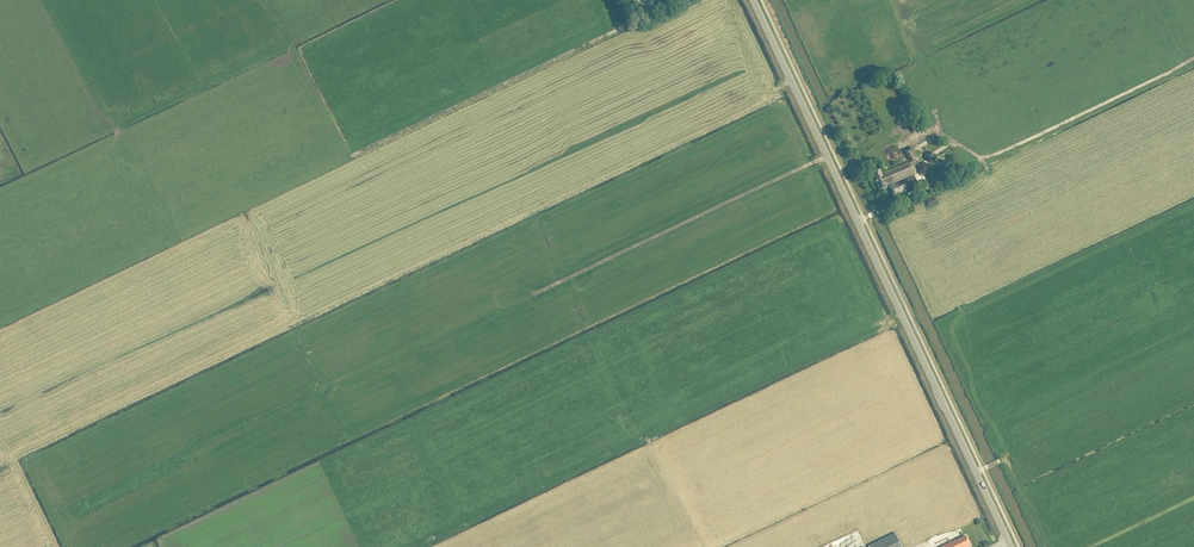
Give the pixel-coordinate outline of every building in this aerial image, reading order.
[(904,117),(890,82),(883,85),(897,119),(904,117)] [(892,157),(899,152),(898,151),(899,150),(896,145),(888,151),(892,157)] [(911,147),(904,150),(912,163),(918,159),(911,147)] [(953,171),(945,153),(934,158),(941,176),(953,171)] [(914,176),(893,185),(892,183),(914,174),(909,162),(882,173),(880,170),(873,172),(880,191),(887,188),(886,186),(890,184),(890,186),(889,187),(894,196),(918,186),(914,176)] [(936,204),(934,196),(923,200),(926,208),(936,204)] [(895,533),(868,546),(869,546),(902,546),(895,533)] [(954,541),(940,546),(968,546),(970,546),(965,536),(956,540),(956,539),(954,541)]
